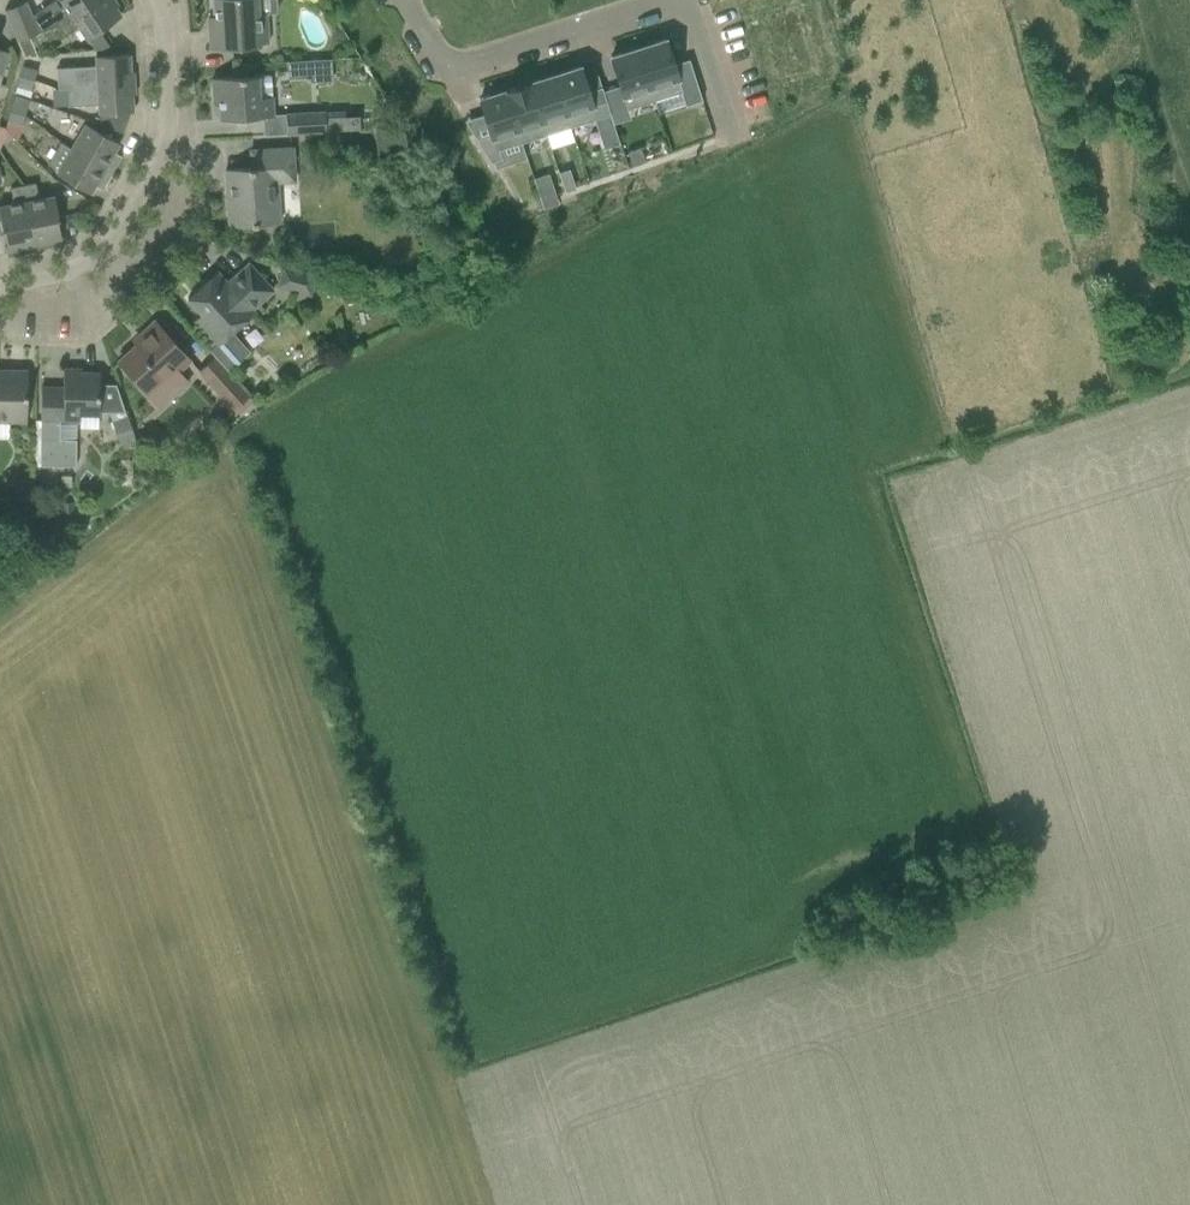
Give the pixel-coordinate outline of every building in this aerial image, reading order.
[(58,9),(52,1),(32,15),(39,33),(56,26),(95,0),(60,0),(63,5),(58,9)] [(56,26),(63,36),(79,26),(95,50),(111,50),(99,31),(121,16),(115,8),(117,6),(113,0),(95,0),(56,26)] [(209,49),(233,48),(259,47),(259,44),(268,44),(266,14),(258,15),(257,0),(211,0),(212,14),(214,13),(215,29),(208,29),(209,49)] [(17,42),(30,36),(39,33),(32,15),(26,1),(4,10),(13,33),(17,42)] [(24,58),(24,59),(37,57),(37,56),(30,36),(17,42),(24,58)] [(637,48),(654,100),(681,91),(664,39),(637,48)] [(654,100),(637,48),(609,57),(626,109),(654,100)] [(57,89),(68,88),(67,87),(134,83),(133,72),(130,72),(129,54),(95,56),(96,66),(56,68),(57,89)] [(24,59),(19,77),(33,82),(36,71),(37,57),(24,59)] [(331,76),(330,60),(287,62),(288,79),(331,76)] [(554,74),(570,127),(610,114),(605,101),(592,106),(579,66),(554,74)] [(570,127),(554,74),(528,83),(545,135),(570,127)] [(211,78),(213,102),(218,101),(219,119),(243,118),(273,116),(271,75),(235,77),(211,78)] [(19,77),(15,94),(29,99),(33,82),(19,77)] [(67,87),(68,88),(69,106),(98,104),(99,114),(132,112),(131,95),(135,95),(134,83),(67,87)] [(545,135),(528,83),(503,91),(520,143),(545,135)] [(520,143),(503,91),(478,99),(489,135),(475,139),(490,162),(501,158),(499,150),(520,143)] [(15,94),(10,112),(24,115),(29,99),(15,94)] [(285,114),(286,135),(326,132),(360,131),(359,116),(346,116),(345,111),(324,112),(285,114)] [(24,115),(10,112),(5,129),(17,138),(24,115)] [(85,124),(71,149),(112,173),(121,156),(114,152),(119,144),(85,124)] [(374,127),(376,154),(407,153),(406,125),(374,127)] [(112,173),(71,149),(59,142),(46,164),(59,171),(57,174),(90,193),(95,185),(102,189),(112,173)] [(640,147),(626,151),(630,164),(644,160),(640,147)] [(226,197),(228,226),(252,225),(279,224),(277,182),(294,181),(292,149),(274,149),(250,151),(251,168),(225,169),(225,172),(229,172),(230,197),(226,197)] [(569,170),(558,173),(564,191),(575,188),(569,170)] [(35,183),(23,185),(34,245),(61,240),(57,219),(59,219),(54,196),(38,199),(35,183)] [(23,185),(10,188),(13,204),(0,207),(0,235),(4,234),(7,250),(34,245),(23,185)] [(554,190),(539,195),(543,206),(558,201),(554,190)] [(207,349),(214,358),(226,371),(248,352),(231,332),(253,312),(251,309),(272,290),(248,263),(227,283),(217,272),(187,298),(202,314),(194,321),(214,342),(207,349)] [(277,287),(309,296),(315,274),(282,265),(277,287)] [(145,337),(118,361),(149,396),(189,360),(154,321),(141,333),(145,337)] [(214,358),(199,371),(237,413),(252,400),(226,371),(214,358)] [(38,464),(73,465),(74,440),(58,440),(59,422),(79,422),(79,414),(98,414),(98,397),(99,373),(80,372),(80,369),(63,369),(63,387),(41,387),(40,411),(38,464)] [(25,422),(26,371),(5,370),(5,375),(0,375),(0,422),(25,422)] [(136,442),(126,414),(110,419),(120,448),(136,442)] [(61,475),(61,489),(71,485),(71,475),(61,475)] [(59,503),(59,511),(74,511),(74,503),(59,503)]
